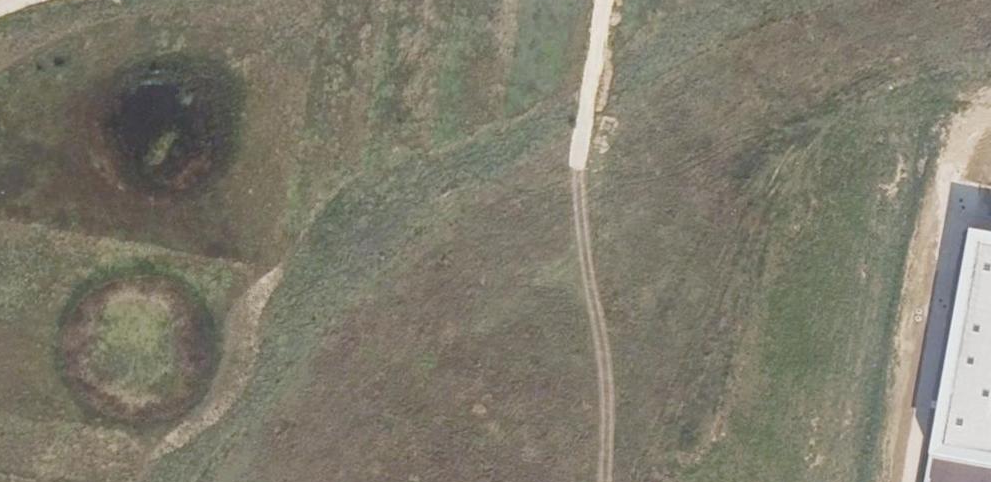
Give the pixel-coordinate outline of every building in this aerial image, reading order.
[(970,232),(925,481),(990,481),(990,236),(970,232)]
